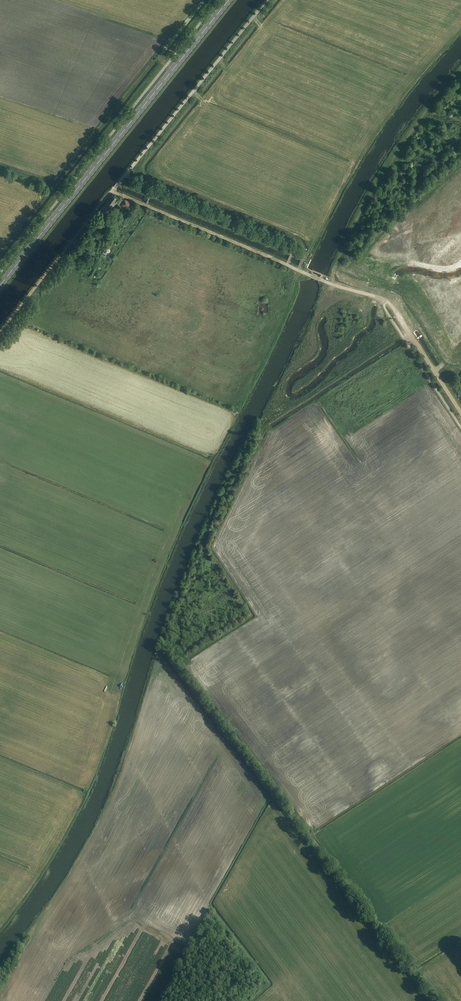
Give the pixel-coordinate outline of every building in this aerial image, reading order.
[(99,212),(100,212),(106,217),(118,201),(119,200),(112,194),(99,212)] [(129,207),(132,202),(122,198),(120,203),(129,207)]
